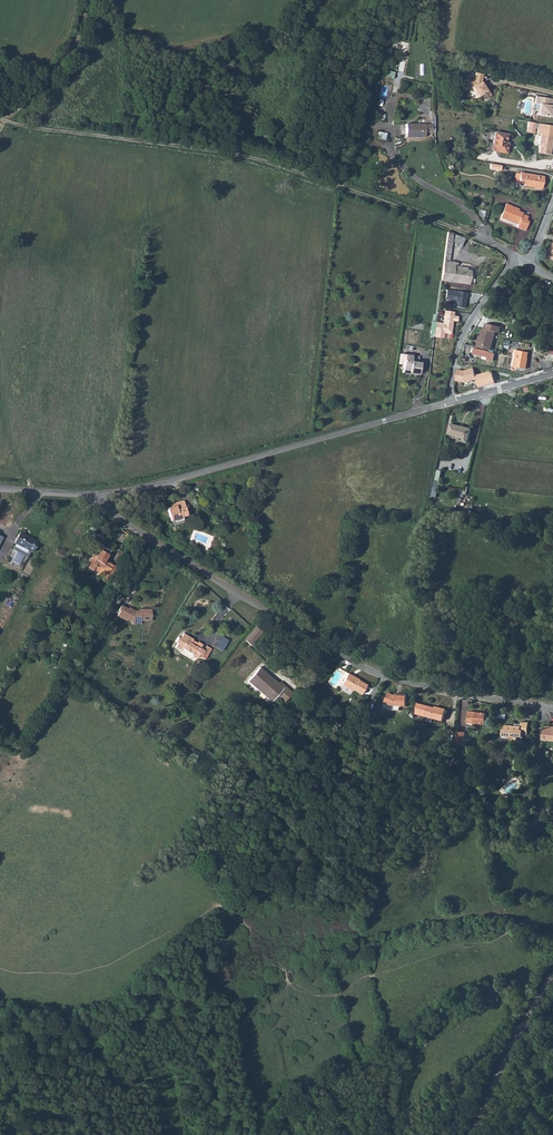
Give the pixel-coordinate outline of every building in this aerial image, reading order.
[(474,80),(469,79),(467,87),(472,88),(474,92),(473,92),(477,98),(481,95),(484,100),(491,96),(485,88),(481,82),(483,74),(475,73),(474,80)] [(552,117),(552,106),(552,99),(536,97),(535,104),(540,104),(539,108),(537,109),(537,114),(538,115),(552,117)] [(534,133),(536,123),(528,122),(526,132),(534,133)] [(538,153),(550,155),(552,146),(551,146),(551,143),(552,142),(552,139),(552,125),(539,123),(537,133),(540,134),(538,146),(540,146),(538,153)] [(406,124),(406,137),(425,137),(425,133),(432,132),(431,124),(406,124)] [(494,143),(492,150),(506,153),(507,146),(505,145),(507,135),(495,132),(493,142),(494,143)] [(263,139),(256,138),(254,149),(261,150),(263,139)] [(524,186),(534,188),(534,185),(542,186),(544,177),(520,173),(520,174),(516,173),(515,174),(514,183),(524,184),(524,186)] [(506,204),(500,218),(507,221),(508,218),(519,222),(517,228),(525,231),(529,221),(526,221),(528,216),(518,213),(518,211),(512,209),(513,207),(506,204)] [(452,234),(448,232),(442,279),(470,282),(471,271),(455,269),(455,262),(446,261),(447,259),(449,259),(452,234)] [(456,235),(453,242),(457,243),(456,246),(461,248),(464,239),(456,235)] [(465,239),(461,248),(473,253),(477,244),(465,239)] [(468,293),(446,290),(445,300),(455,301),(457,303),(457,307),(465,308),(466,298),(467,298),(468,293)] [(443,323),(436,322),(434,334),(434,337),(443,338),(444,333),(444,331),(451,332),(453,321),(457,322),(458,317),(453,316),(444,315),(443,323)] [(478,342),(476,347),(489,350),(490,351),(495,332),(500,333),(501,327),(486,323),(485,329),(483,328),(481,336),(479,343),(478,342)] [(473,354),(483,357),(488,358),(487,360),(493,361),(495,354),(494,354),(494,353),(494,352),(490,351),(489,350),(489,352),(475,348),(473,354)] [(516,350),(513,365),(517,365),(517,367),(526,369),(529,353),(516,350)] [(412,356),(400,354),(399,364),(404,365),(403,372),(419,374),(421,363),(419,363),(412,362),(412,356)] [(465,371),(457,370),(456,381),(465,382),(477,379),(476,376),(474,368),(465,371)] [(490,372),(476,376),(477,379),(479,388),(495,384),(493,373),(490,372)] [(451,424),(449,434),(463,438),(463,441),(468,443),(471,429),(451,424)] [(237,485),(248,482),(245,471),(234,474),(237,485)] [(183,500),(175,503),(176,506),(171,507),(167,508),(171,521),(183,518),(182,517),(187,515),(183,500)] [(29,542),(12,533),(7,542),(24,552),(29,542)] [(113,567),(109,564),(107,567),(103,565),(105,562),(111,553),(101,547),(96,556),(89,552),(81,565),(92,572),(93,570),(95,567),(103,573),(102,575),(106,578),(113,567)] [(103,573),(95,567),(93,570),(102,575),(103,573)] [(121,572),(113,567),(106,578),(110,581),(109,583),(112,586),(121,572)] [(127,611),(119,606),(116,612),(118,613),(115,618),(124,623),(125,622),(130,624),(129,627),(139,627),(139,624),(150,624),(150,611),(138,611),(138,613),(134,612),(128,609),(127,611)] [(263,629),(257,624),(244,640),(250,645),(263,629)] [(200,658),(201,656),(203,657),(207,651),(205,650),(203,649),(205,646),(195,641),(196,639),(186,634),(183,638),(181,637),(178,642),(180,643),(178,648),(183,651),(185,648),(194,654),(193,656),(197,658),(199,659),(200,658)] [(222,636),(215,647),(222,651),(228,640),(222,636)] [(207,651),(203,657),(207,659),(213,649),(208,646),(205,650),(207,651)] [(272,703),(277,697),(285,689),(261,668),(249,681),(272,703)] [(353,678),(348,676),(341,687),(352,694),(353,693),(361,697),(367,688),(355,681),(353,680),(353,678)] [(293,694),(286,688),(285,689),(277,697),(284,703),(293,694)] [(394,697),(389,695),(384,705),(388,708),(393,709),(398,709),(405,710),(407,699),(399,699),(394,697)] [(388,708),(384,705),(382,709),(388,713),(397,714),(398,709),(393,709),(388,708)] [(414,718),(443,725),(446,713),(437,711),(437,713),(415,708),(414,718)] [(468,728),(486,730),(487,718),(469,716),(468,728)] [(505,742),(517,743),(517,741),(521,741),(522,738),(526,739),(527,735),(520,734),(520,730),(505,728),(504,732),(502,732),(501,739),(505,740),(505,742)] [(540,730),(539,745),(552,746),(552,732),(540,730)] [(464,738),(455,737),(454,744),(463,746),(464,738)]
